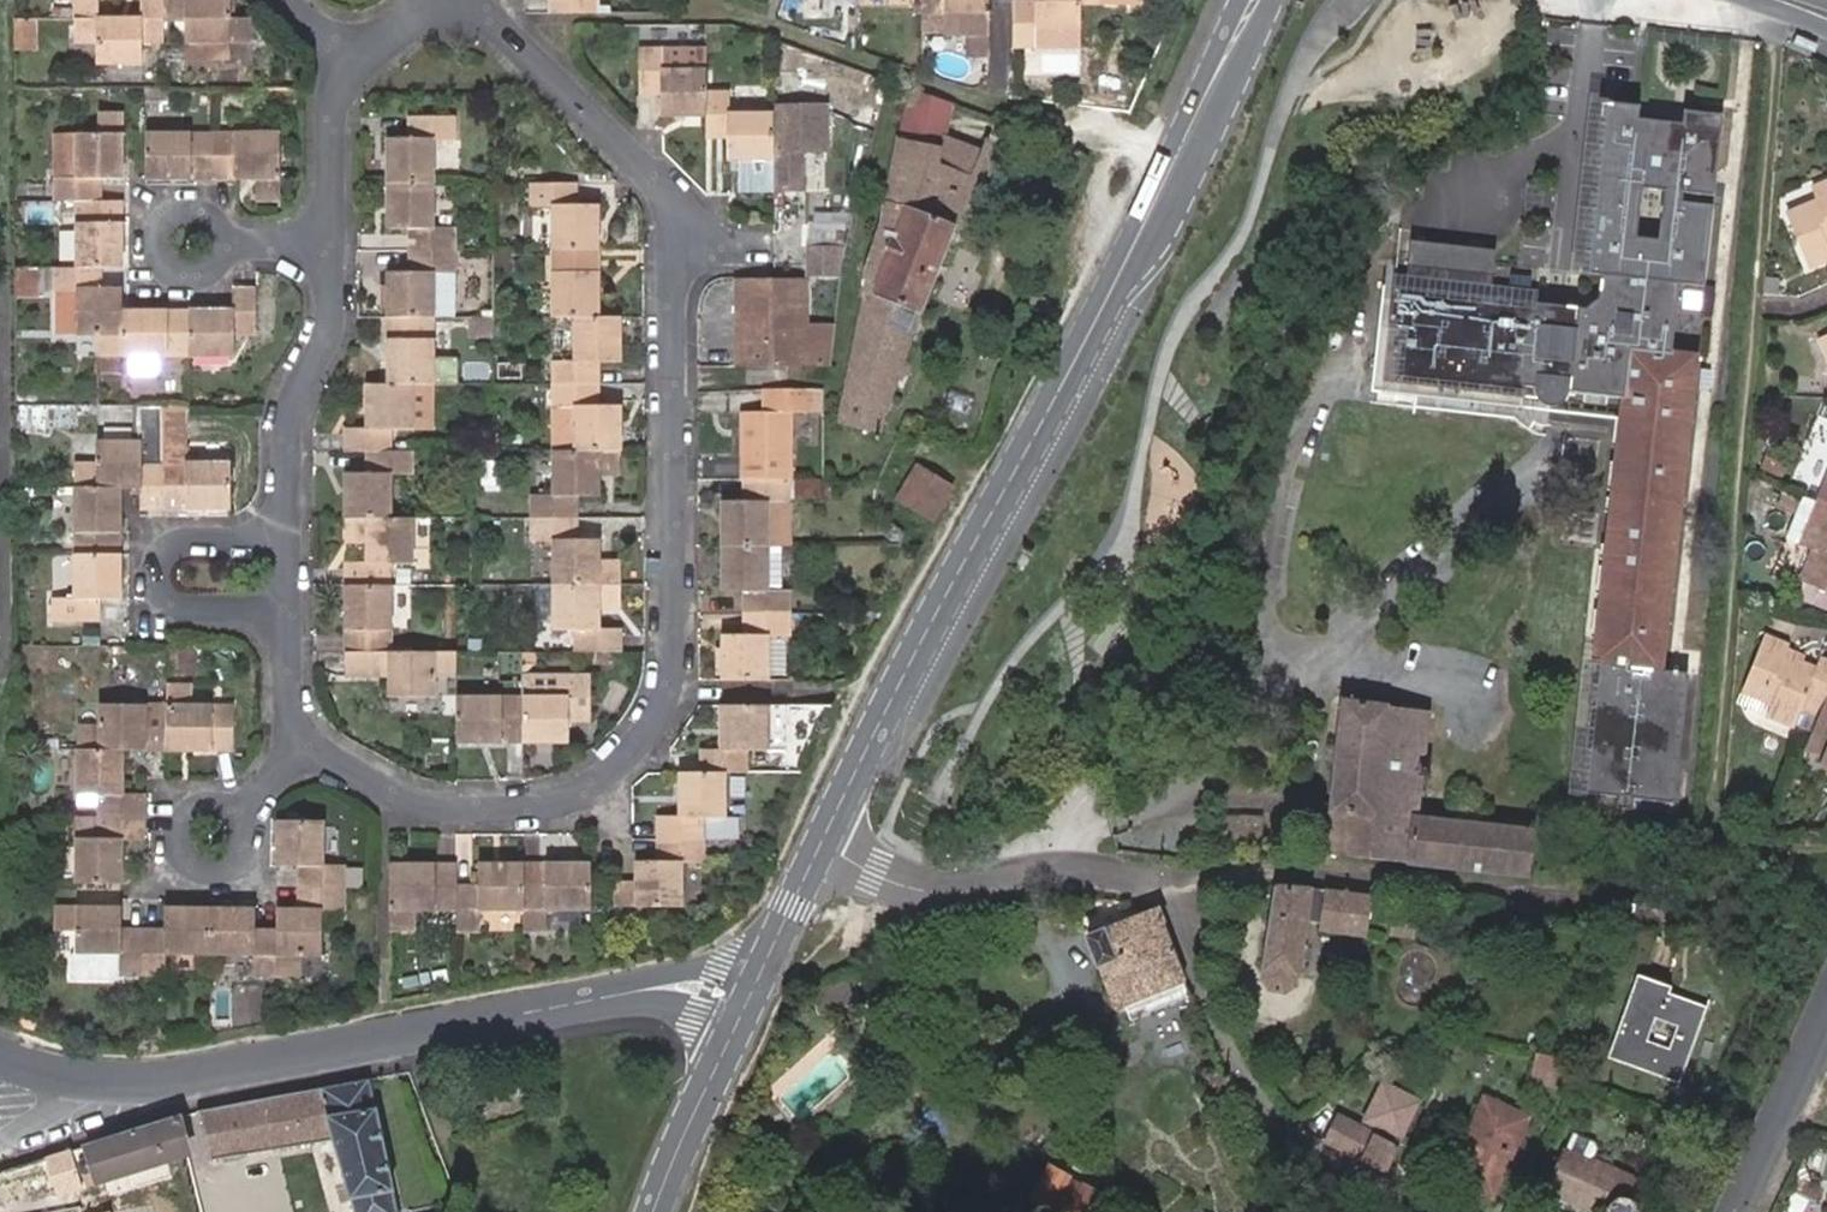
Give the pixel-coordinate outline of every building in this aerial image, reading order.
[(141,21),(98,21),(75,21),(75,42),(99,42),(99,64),(140,65),(140,42),(163,43),(163,21),(163,0),(141,0),(141,21)] [(98,21),(98,0),(75,0),(75,21),(98,21)] [(163,21),(184,21),(184,43),(250,43),(250,22),(230,22),(229,0),(163,0),(163,21)] [(923,25),(945,24),(946,46),(967,45),(968,66),(990,66),(989,0),(922,0),(923,25)] [(1015,57),(1038,56),(1038,36),(1082,35),(1081,12),(1106,12),(1105,0),(1037,0),(1037,10),(1014,11),(1015,57)] [(39,21),(14,21),(14,50),(38,51),(39,21)] [(703,92),(703,68),(698,46),(636,45),(635,91),(657,90),(657,114),(703,113),(703,92)] [(793,56),(776,55),(775,77),(794,78),(793,56)] [(835,426),(861,430),(861,429),(878,430),(974,178),(940,164),(944,137),(950,103),(911,90),(900,136),(881,226),(863,280),(835,426)] [(769,160),(769,113),(726,113),(726,91),(703,92),(703,113),(703,137),(726,137),(726,160),(769,160)] [(770,193),(799,193),(799,145),(822,146),(822,98),(769,97),(769,113),(769,160),(770,193)] [(1669,360),(1679,291),(1703,294),(1726,124),(1605,107),(1581,278),(1601,281),(1598,304),(1584,314),(1490,301),(1494,271),(1409,260),(1403,301),(1390,300),(1392,290),(1382,288),(1368,393),(1410,399),(1409,410),(1529,426),(1534,430),(1556,433),(1562,430),(1616,438),(1568,799),(1605,804),(1603,815),(1620,817),(1622,806),(1662,811),(1680,680),(1652,677),(1694,363),(1669,360)] [(56,183),(56,203),(74,203),(99,203),(99,184),(119,182),(119,116),(98,117),(99,138),(75,138),(75,182),(56,183)] [(381,141),(382,186),(427,185),(426,140),(449,139),(448,119),(403,120),(404,140),(381,141)] [(212,137),(212,182),(259,181),(259,204),(280,204),(279,136),(212,137)] [(145,138),(145,182),(212,182),(212,137),(145,138)] [(940,164),(974,178),(984,151),(944,137),(940,164)] [(75,138),(56,139),(56,183),(75,182),(75,138)] [(548,251),(594,250),(593,204),(570,204),(569,184),(526,185),(527,205),(547,206),(548,251)] [(404,231),(405,252),(451,251),(450,231),(428,230),(427,185),(382,186),(383,231),(404,231)] [(1809,195),(1814,208),(1786,221),(1807,271),(1826,262),(1826,188),(1809,195)] [(121,269),(119,202),(99,203),(74,203),(76,269),(98,268),(121,269)] [(1411,242),(1409,260),(1494,271),(1496,254),(1411,242)] [(804,248),(804,279),(836,280),(838,266),(841,248),(804,248)] [(596,316),(594,250),(548,251),(549,316),(571,317),(596,316)] [(451,251),(405,252),(405,272),(384,272),(384,317),(428,317),(451,317),(451,251)] [(39,268),(16,268),(14,297),(39,297),(39,293),(39,268)] [(55,268),(39,268),(39,293),(55,293),(55,290),(55,268)] [(76,269),(55,268),(55,290),(55,293),(54,337),(76,337),(100,337),(100,357),(121,356),(121,312),(121,291),(99,291),(98,268),(76,269)] [(803,286),(802,278),(733,279),(733,287),(733,331),(745,331),(746,345),(733,345),(734,367),(803,366),(803,325),(803,286)] [(254,289),(232,290),(233,305),(233,312),(187,312),(186,356),(232,356),(233,336),(254,336),(254,289)] [(121,356),(186,356),(187,312),(128,312),(121,312),(121,356)] [(615,362),(615,317),(596,316),(571,317),(571,362),(551,363),(552,383),(596,383),(596,363),(615,362)] [(384,317),(384,383),(407,383),(430,383),(451,383),(451,357),(429,357),(428,317),(384,317)] [(466,317),(467,337),(491,337),(490,317),(466,317)] [(827,367),(832,325),(803,325),(803,366),(827,367)] [(745,331),(733,331),(733,345),(746,345),(745,331)] [(518,356),(494,355),(495,381),(516,381),(518,356)] [(152,375),(152,361),(127,361),(127,375),(152,375)] [(384,383),(363,383),(363,428),(342,428),(343,449),(362,450),(386,449),(386,429),(408,428),(407,383),(384,383)] [(431,428),(430,383),(407,383),(408,428),(431,428)] [(596,405),(596,383),(552,383),(552,405),(572,406),(573,448),(617,448),(617,406),(596,405)] [(809,412),(807,389),(759,391),(760,413),(738,413),(739,480),(784,479),(788,479),(787,412),(809,412)] [(165,406),(165,464),(164,506),(231,507),(231,465),(185,464),(185,406),(165,406)] [(77,484),(120,485),(141,485),(141,507),(164,506),(165,464),(141,464),(141,443),(96,443),(96,463),(76,463),(76,484),(77,484)] [(617,470),(617,448),(573,448),(550,449),(551,494),(530,495),(530,515),(572,515),(572,495),(597,494),(596,469),(617,470)] [(341,473),(341,516),(387,516),(387,472),(408,472),(408,449),(386,449),(362,450),(362,472),(341,473)] [(1787,466),(1766,455),(1760,468),(1780,479),(1787,466)] [(895,499),(926,518),(948,480),(917,462),(895,499)] [(784,479),(739,480),(739,501),(718,501),(718,546),(763,545),(785,545),(784,501),(784,479)] [(827,479),(784,479),(784,501),(827,501),(827,479)] [(76,550),(120,550),(119,528),(120,485),(77,484),(76,550)] [(1822,503),(1802,544),(1815,550),(1800,580),(1826,592),(1826,505),(1822,503)] [(572,536),(572,515),(530,515),(530,537),(551,537),(551,582),(617,581),(617,559),(598,559),(597,537),(572,536)] [(341,561),(342,582),(388,582),(388,560),(408,560),(408,516),(387,516),(341,516),(341,539),(363,539),(363,561),(341,561)] [(763,545),(718,546),(719,588),(741,589),(741,611),(786,611),(786,589),(785,545),(763,545)] [(120,595),(120,550),(76,550),(76,595),(56,595),(56,616),(100,616),(100,596),(120,595)] [(573,647),(618,646),(618,625),(597,624),(597,602),(618,601),(617,581),(551,582),(551,624),(572,623),(573,647)] [(388,582),(342,582),(343,648),(389,648),(388,582)] [(786,611),(741,611),(742,631),(719,631),(721,677),(765,677),(764,631),(786,630),(786,611)] [(786,630),(764,631),(765,677),(787,676),(786,630)] [(1825,694),(1826,688),(1826,666),(1819,662),(1815,671),(1783,658),(1786,650),(1762,640),(1741,689),(1771,701),(1765,715),(1808,732),(1825,694)] [(389,648),(343,648),(343,668),(389,669),(390,693),(433,692),(433,669),(455,670),(454,647),(389,648)] [(196,649),(172,649),(172,675),(196,675),(196,649)] [(1815,671),(1819,662),(1786,650),(1783,658),(1815,671)] [(519,692),(520,736),(568,736),(568,715),(588,714),(588,669),(567,668),(567,691),(519,692)] [(164,701),(163,746),(231,746),(232,702),(189,702),(188,681),(164,681),(164,701)] [(1771,701),(1741,689),(1735,702),(1765,715),(1771,701)] [(456,737),(520,736),(519,692),(455,692),(456,737)] [(1803,747),(1823,756),(1818,765),(1826,769),(1826,695),(1825,694),(1808,732),(1803,747)] [(120,746),(163,746),(164,701),(97,702),(97,724),(77,725),(77,747),(120,746)] [(765,701),(719,701),(720,744),(699,745),(699,766),(720,765),(744,765),(743,744),(766,743),(785,743),(784,701),(765,701)] [(1524,880),(1529,835),(1481,829),(1440,824),(1415,820),(1420,777),(1431,778),(1432,764),(1422,763),(1429,713),(1345,702),(1325,855),(1524,880)] [(99,813),(143,813),(143,790),(120,790),(120,755),(120,746),(77,747),(77,790),(99,791),(99,813)] [(699,766),(676,766),(676,810),(654,811),(655,833),(700,833),(700,809),(721,809),(720,765),(699,766)] [(1442,809),(1440,824),(1481,829),(1484,814),(1476,804),(1452,801),(1442,809)] [(1261,814),(1224,812),(1222,843),(1259,846),(1261,814)] [(99,813),(76,814),(77,834),(98,833),(99,813)] [(77,880),(122,880),(122,835),(143,835),(143,813),(99,813),(98,833),(77,834),(77,880)] [(299,859),(299,882),(345,882),(346,858),(322,859),(323,813),(277,814),(277,859),(299,859)] [(700,833),(655,833),(656,855),(633,856),(634,877),(613,878),(613,900),(678,899),(677,855),(701,855),(700,833)] [(520,902),(520,881),(520,859),(473,860),(473,880),(454,880),(453,903),(454,924),(473,923),(473,903),(520,902)] [(587,902),(587,859),(541,859),(541,880),(520,881),(520,902),(520,924),(540,924),(540,902),(587,902)] [(453,860),(385,860),(385,925),(408,924),(408,903),(453,903),(454,880),(453,860)] [(299,901),(275,902),(275,923),(275,969),(299,968),(300,946),(322,946),(322,901),(345,901),(345,882),(299,882),(299,901)] [(1307,891),(1273,888),(1263,971),(1266,972),(1265,983),(1272,992),(1286,994),(1293,985),(1294,975),(1297,975),(1304,918),(1307,891)] [(1369,896),(1307,891),(1304,918),(1321,920),(1320,928),(1365,932),(1369,896)] [(120,969),(142,969),(141,923),(120,923),(119,901),(54,902),(53,925),(76,924),(76,946),(71,951),(72,968),(77,973),(115,972),(120,969)] [(208,946),(207,901),(164,901),(163,923),(141,923),(142,969),(163,968),(163,946),(208,946)] [(254,902),(252,901),(207,901),(208,946),(255,946),(255,969),(275,969),(275,923),(254,923),(254,902)] [(582,920),(583,908),(545,907),(544,919),(582,920)] [(1178,985),(1184,983),(1158,914),(1088,939),(1100,972),(1110,968),(1124,1005),(1178,985)] [(1416,917),(1394,916),(1392,930),(1415,931),(1416,917)] [(1110,968),(1100,972),(1113,1009),(1124,1005),(1110,968)] [(1709,1010),(1669,996),(1673,986),(1644,974),(1613,1061),(1680,1087),(1709,1010)] [(1178,985),(1124,1005),(1130,1023),(1185,1003),(1178,985)] [(1540,1061),(1534,1088),(1569,1096),(1575,1068),(1540,1061)] [(207,1156),(209,1162),(340,1136),(357,1211),(396,1211),(367,1077),(198,1113),(207,1156)] [(1424,1098),(1393,1082),(1372,1124),(1378,1127),(1374,1136),(1391,1145),(1379,1170),(1386,1174),(1424,1098)] [(1451,1177),(1495,1200),(1535,1126),(1493,1102),(1451,1177)] [(1339,1117),(1336,1121),(1326,1143),(1379,1170),(1391,1145),(1374,1136),(1339,1117)] [(86,1147),(101,1191),(184,1164),(174,1119),(86,1147)] [(72,1154),(43,1163),(55,1199),(56,1199),(82,1191),(72,1154)] [(1638,1184),(1586,1158),(1580,1169),(1566,1194),(1565,1197),(1593,1211),(1652,1211),(1649,1203),(1633,1195),(1638,1184)] [(1554,1189),(1566,1194),(1580,1169),(1569,1162),(1554,1189)] [(1103,1200),(1047,1165),(1025,1199),(1046,1211),(1095,1211),(1103,1200)] [(1655,1193),(1638,1184),(1633,1195),(1649,1203),(1655,1193)]
